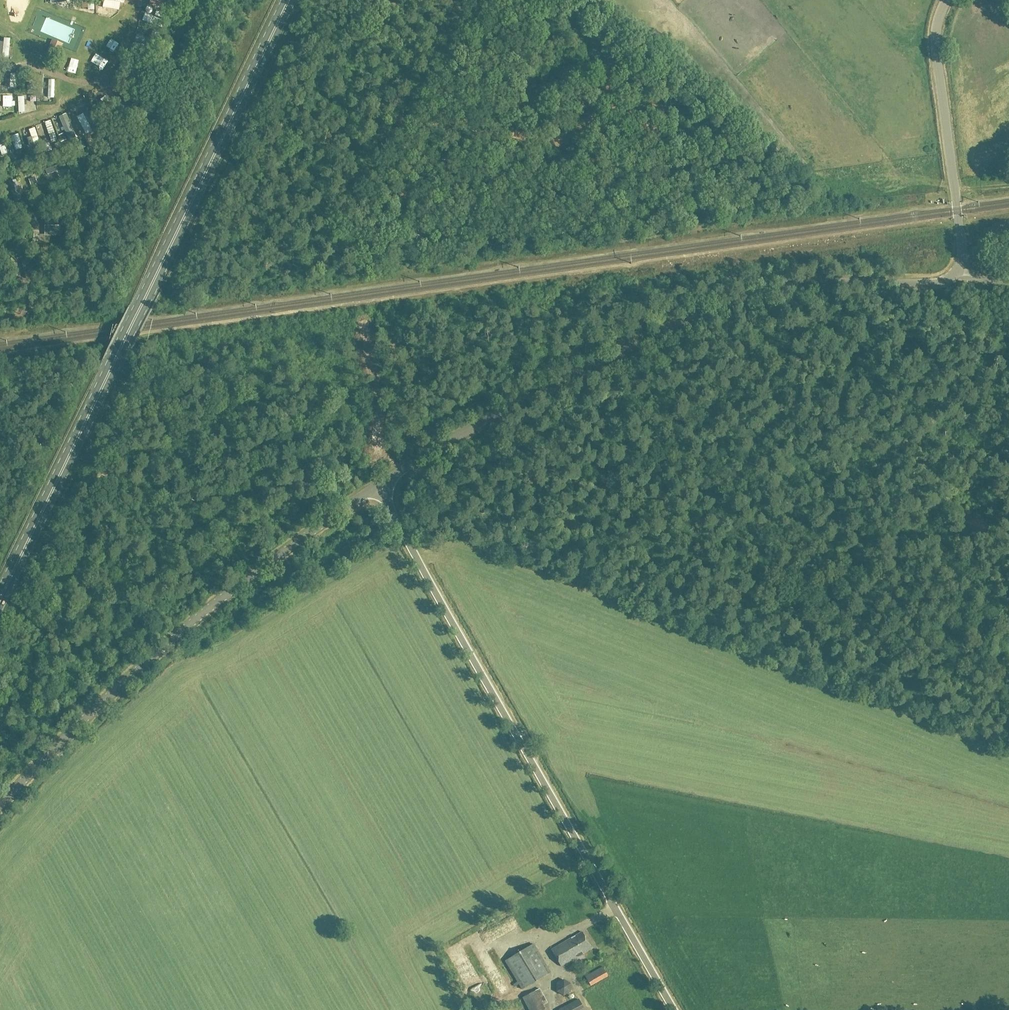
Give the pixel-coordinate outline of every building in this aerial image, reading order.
[(110,2),(113,16),(123,14),(121,1),(110,2)] [(37,66),(40,57),(33,55),(29,63),(37,66)] [(73,77),(81,80),(83,75),(75,71),(73,77)] [(61,84),(54,84),(53,105),(61,105),(61,84)] [(9,109),(3,107),(0,118),(0,126),(4,127),(9,109)] [(88,108),(81,112),(92,133),(99,129),(88,108)] [(75,144),(84,141),(77,120),(68,123),(75,144)] [(57,128),(52,130),(57,144),(62,143),(57,128)] [(62,171),(61,178),(71,180),(73,172),(62,171)] [(65,242),(65,233),(56,233),(57,242),(65,242)] [(582,932),(556,947),(552,949),(561,966),(592,948),(582,932)] [(551,972),(534,943),(505,961),(517,982),(513,984),(515,987),(520,985),(522,990),(551,972)] [(585,976),(591,986),(608,976),(603,966),(585,976)] [(502,977),(496,980),(506,997),(512,994),(502,977)] [(563,980),(556,984),(556,992),(564,996),(571,993),(571,984),(563,980)] [(540,989),(523,997),(530,1009),(546,1009),(543,1004),(547,1002),(540,989)] [(579,999),(559,1009),(585,1009),(579,999)]
